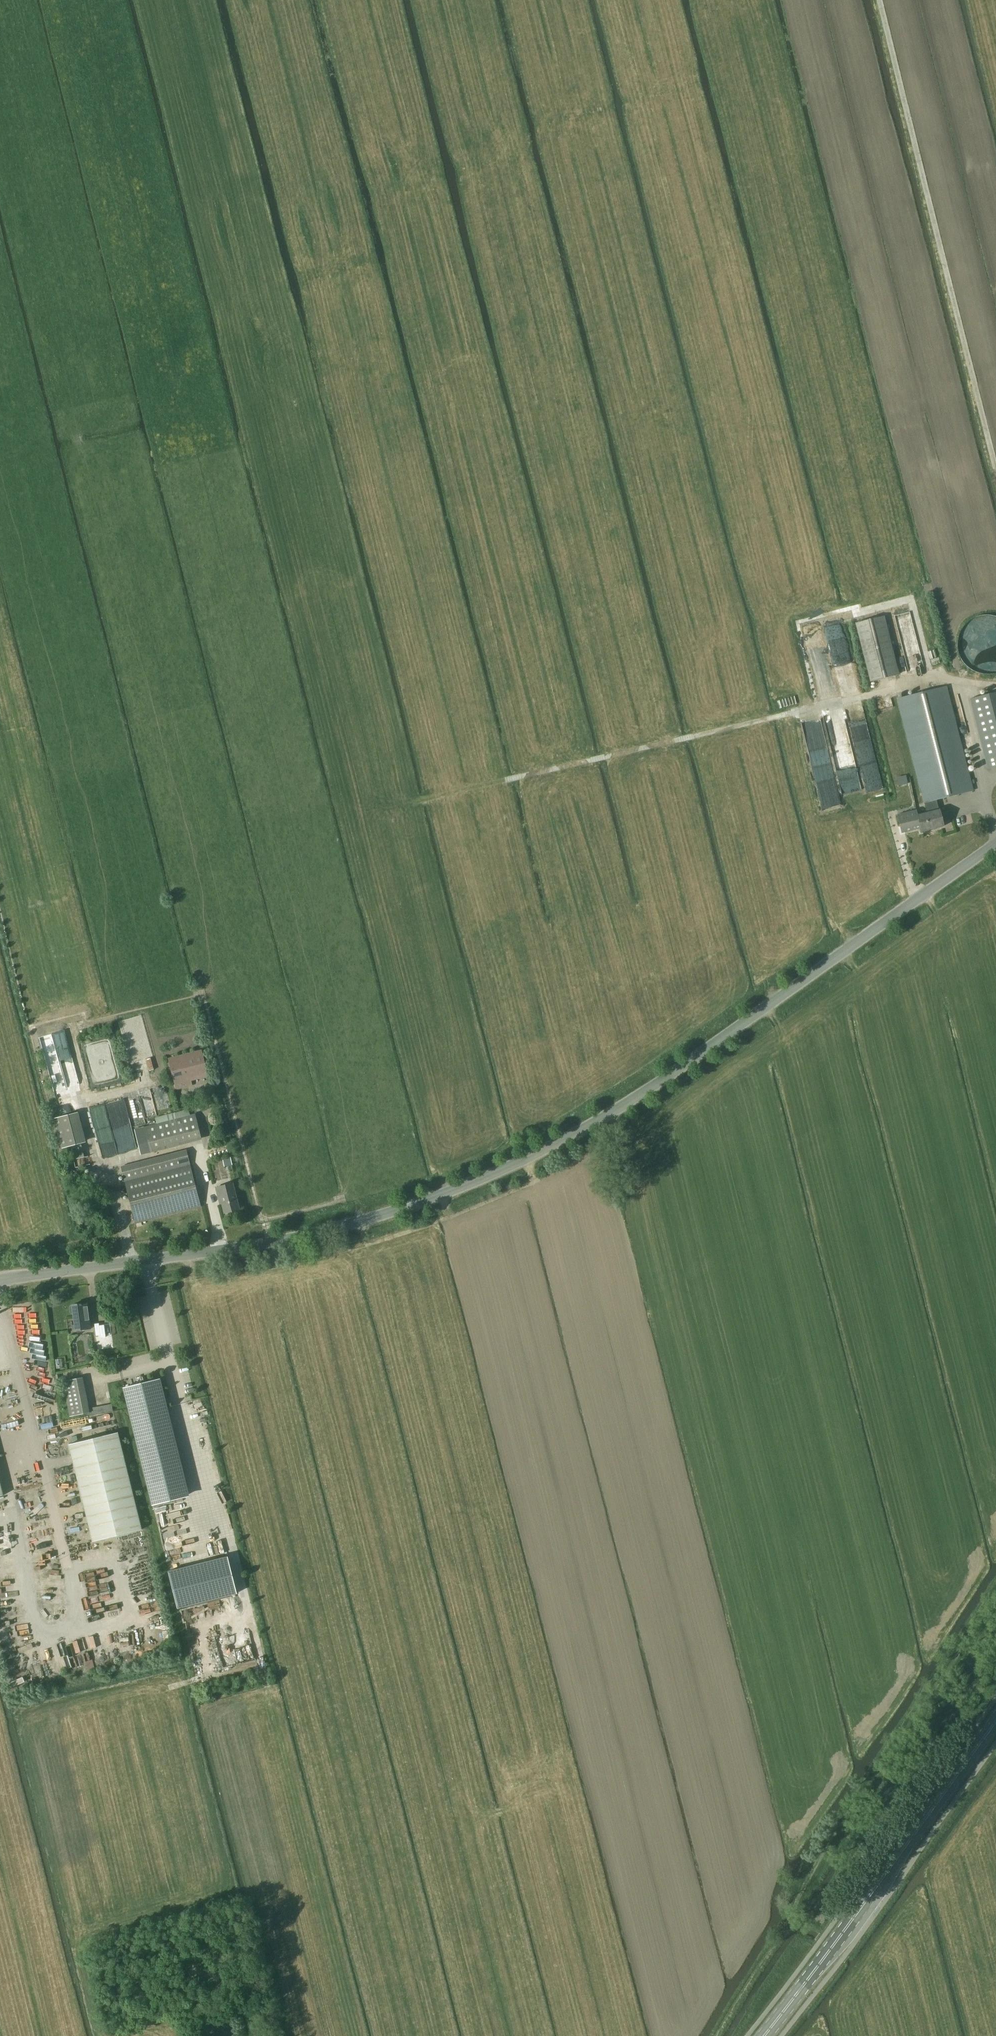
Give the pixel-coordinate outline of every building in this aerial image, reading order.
[(883,617),(856,624),(871,682),(898,675),(883,617)] [(924,803),(936,800),(973,791),(946,686),(898,699),(924,803)] [(995,767),(995,697),(995,693),(970,700),(988,769),(995,767)] [(898,778),(897,778),(897,782),(898,786),(908,784),(906,776),(898,778)] [(936,800),(924,803),(927,813),(917,815),(916,811),(897,815),(902,833),(920,828),(921,832),(944,826),(936,800)] [(202,1050),(168,1058),(176,1090),(193,1086),(191,1081),(209,1077),(202,1050)] [(54,1119),(62,1148),(85,1142),(78,1113),(54,1119)] [(140,1154),(201,1138),(195,1114),(176,1119),(175,1113),(155,1118),(157,1124),(134,1130),(140,1154)] [(121,1165),(125,1182),(136,1223),(201,1207),(186,1148),(121,1165)] [(225,1214),(240,1210),(233,1184),(216,1188),(219,1201),(221,1200),(225,1214)] [(87,1303),(72,1305),(75,1330),(90,1329),(87,1303)] [(95,1337),(104,1336),(103,1323),(93,1324),(95,1337)] [(82,1377),(63,1381),(70,1417),(90,1413),(82,1377)] [(160,1379),(123,1388),(152,1505),(183,1498),(159,1400),(165,1399),(160,1379)] [(69,1444),(93,1542),(142,1529),(118,1432),(69,1444)] [(220,1519),(162,1535),(171,1571),(231,1556),(220,1519)]
